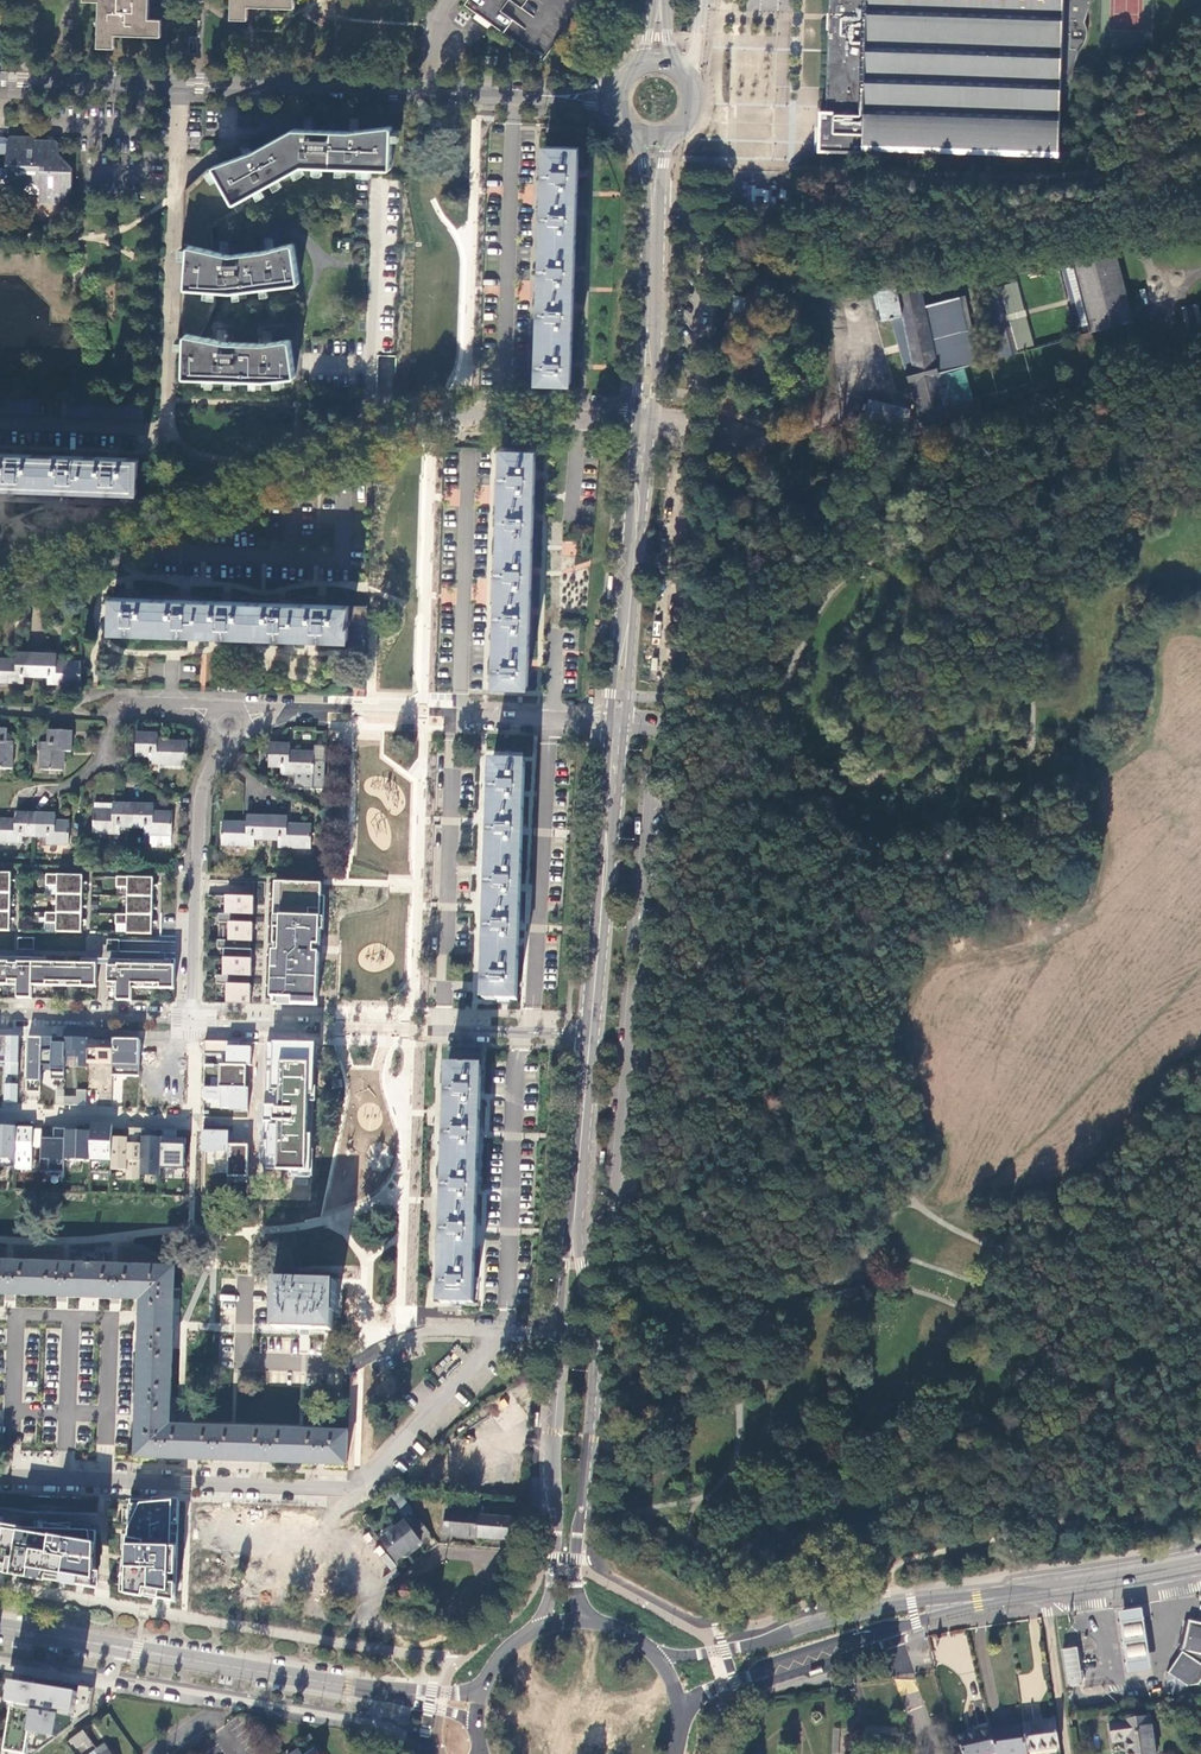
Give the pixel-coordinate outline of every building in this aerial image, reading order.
[(150,0),(84,0),(84,1),(100,1),(98,47),(116,47),(117,35),(162,36),(163,20),(150,19),(150,8),(150,0)] [(232,19),(249,19),(250,6),(254,7),(295,8),(295,0),(233,0),(232,19)] [(820,149),(865,151),(865,145),(1058,152),(1060,82),(1069,82),(1078,50),(1083,45),(1087,37),(1086,27),(1085,21),(1091,0),(831,0),(828,109),(821,109),(820,149)] [(498,57),(480,57),(480,66),(498,66),(498,57)] [(295,128),(254,151),(243,155),(230,159),(216,165),(214,166),(214,168),(208,172),(212,179),(218,176),(233,204),(234,205),(236,205),(255,194),(258,198),(262,198),(266,194),(264,189),(272,184),(277,191),(280,190),(284,187),(284,185),(282,180),(293,173),(298,179),(302,177),(306,172),(305,167),(307,167),(313,170),(313,174),(325,175),(325,167),(338,168),(338,175),(346,176),(347,172),(358,173),(359,169),(366,169),(365,175),(371,176),(373,173),(385,173),(388,171),(391,169),(393,167),(394,141),(399,142),(400,139),(401,128),(394,128),(393,126),(390,126),(351,131),(333,130),(295,128)] [(39,194),(39,203),(57,204),(71,191),(72,167),(59,155),(59,144),(56,140),(34,140),(34,137),(10,136),(8,139),(0,139),(0,154),(6,155),(6,168),(0,168),(0,193),(39,194)] [(538,381),(571,382),(572,364),(574,308),(575,268),(577,212),(579,173),(580,147),(547,146),(538,381)] [(255,194),(236,205),(234,205),(233,204),(218,176),(212,179),(208,172),(214,168),(214,166),(216,165),(230,159),(226,148),(185,191),(183,245),(214,251),(214,227),(256,204),(255,194)] [(776,203),(777,189),(746,187),(745,201),(776,203)] [(294,244),(291,244),(277,248),(276,235),(264,237),(266,250),(232,254),(232,239),(219,240),(220,252),(214,251),(183,245),(182,288),(216,291),(229,292),(233,292),(297,285),(299,284),(300,282),(295,245),(294,244)] [(1072,259),(1090,333),(1133,322),(1115,248),(1072,259)] [(918,273),(875,281),(883,319),(892,317),(909,381),(916,379),(925,413),(918,415),(922,428),(950,421),(947,408),(939,373),(980,363),(965,295),(925,305),(918,273)] [(1019,282),(1001,284),(1005,315),(1023,313),(1019,282)] [(980,289),(998,357),(1013,353),(995,286),(980,289)] [(216,291),(182,288),(180,338),(185,338),(185,336),(187,334),(189,334),(202,337),(217,305),(216,291)] [(733,312),(746,313),(747,295),(734,294),(733,312)] [(1190,336),(1200,334),(1200,320),(1200,314),(1185,318),(1190,336)] [(185,336),(185,338),(184,375),(185,377),(186,378),(265,381),(294,378),(295,378),(296,376),(291,342),(290,340),(288,340),(275,342),(275,329),(263,329),(263,343),(229,342),(229,328),(218,328),(217,340),(202,337),(189,334),(187,334),(185,336)] [(1099,366),(1090,333),(1076,336),(1085,370),(1099,366)] [(954,373),(961,400),(972,397),(964,371),(954,373)] [(916,379),(909,381),(918,415),(925,413),(916,379)] [(0,398),(0,413),(40,414),(40,399),(0,398)] [(976,399),(947,408),(950,421),(979,412),(979,407),(976,399)] [(536,450),(505,449),(496,683),(528,685),(528,664),(530,612),(532,570),(534,517),(536,475),(536,450)] [(0,454),(0,486),(16,487),(64,489),(111,490),(138,491),(139,459),(0,454)] [(132,598),(114,598),(113,631),(367,639),(368,607),(324,605),(282,604),(228,602),(185,600),(132,598)] [(81,684),(82,663),(61,662),(57,662),(57,654),(22,653),(17,653),(17,662),(0,662),(0,682),(24,683),(24,675),(48,676),(48,683),(81,684)] [(350,728),(341,728),(341,736),(349,737),(350,728)] [(0,730),(0,769),(12,769),(12,743),(5,743),(5,730),(0,730)] [(72,732),(50,731),(50,744),(41,743),(40,770),(61,771),(61,752),(71,753),(72,732)] [(158,735),(136,734),(136,757),(148,757),(149,765),(187,766),(187,744),(158,743),(158,735)] [(291,746),(270,745),(270,767),(282,768),(282,775),(314,776),(314,755),(290,754),(291,746)] [(527,765),(494,763),(485,999),(518,1001),(518,976),(520,936),(522,887),(524,836),(526,787),(527,765)] [(171,836),(171,816),(152,816),(152,806),(146,806),(118,805),(112,805),(112,815),(94,814),(93,833),(119,834),(119,827),(144,828),(144,836),(171,836)] [(14,814),(14,824),(0,824),(0,843),(22,844),(22,837),(46,837),(46,844),(68,845),(68,827),(55,826),(55,815),(50,815),(19,814),(14,814)] [(239,825),(222,824),(222,846),(253,847),(254,839),(278,840),(278,848),(310,849),(310,828),(293,827),(286,826),(286,819),(247,817),(246,825),(239,825)] [(11,874),(0,873),(0,929),(10,930),(10,918),(14,918),(15,917),(10,917),(11,905),(15,904),(15,903),(11,904),(11,881),(15,882),(15,881),(11,880),(11,874)] [(83,883),(83,876),(47,875),(47,886),(58,886),(57,913),(46,913),(46,922),(57,923),(57,932),(82,932),(82,921),(86,921),(86,920),(82,920),(82,907),(87,907),(87,906),(83,906),(83,884),(87,884),(87,883),(83,883)] [(153,885),(154,879),(117,877),(117,888),(128,889),(128,915),(116,915),(116,925),(127,925),(127,934),(152,935),(153,923),(157,923),(157,922),(153,922),(153,909),(157,910),(157,909),(153,908),(153,886),(158,886),(158,885),(153,885)] [(300,999),(318,1000),(319,953),(314,953),(314,945),(320,945),(320,930),(321,896),(322,885),(282,883),(280,944),(279,951),(273,951),(273,961),(279,962),(279,968),(273,968),(272,998),(293,999),(293,1005),(300,1005),(300,999)] [(227,1003),(251,1004),(251,985),(249,985),(249,977),(251,977),(252,950),(250,950),(250,942),(253,942),(253,924),(251,924),(251,915),(253,915),(254,897),(226,896),(226,914),(219,914),(219,922),(230,923),(229,941),(218,940),(218,949),(225,949),(224,976),(217,975),(217,984),(228,985),(227,1003)] [(18,950),(29,951),(29,939),(18,938),(18,950)] [(109,940),(109,952),(119,953),(119,946),(119,941),(109,940)] [(32,986),(97,988),(97,965),(80,964),(33,963),(33,959),(18,958),(18,963),(18,986),(17,999),(32,999),(32,986)] [(118,988),(117,1001),(132,1002),(132,988),(175,989),(175,966),(133,966),(133,961),(118,960),(118,965),(118,988)] [(9,986),(9,963),(0,962),(0,986),(9,986)] [(9,963),(9,986),(18,986),(18,963),(9,963)] [(118,988),(118,965),(109,965),(108,988),(118,988)] [(18,1103),(19,1036),(5,1035),(3,1102),(18,1103)] [(42,1070),(42,1037),(26,1036),(26,1092),(41,1093),(42,1070)] [(65,1079),(66,1065),(65,1042),(51,1041),(51,1037),(42,1037),(42,1070),(51,1069),(51,1079),(65,1079)] [(86,1063),(87,1039),(66,1039),(65,1042),(66,1065),(86,1065),(86,1063)] [(113,1040),(87,1039),(86,1063),(113,1064),(113,1040)] [(140,1076),(140,1041),(113,1040),(113,1064),(113,1076),(140,1076)] [(205,1041),(200,1193),(309,1197),(317,1041),(205,1041)] [(483,1050),(451,1049),(441,1302),(473,1303),(474,1280),(475,1239),(477,1190),(479,1143),(481,1096),(483,1050)] [(91,1132),(91,1162),(111,1162),(112,1137),(112,1125),(91,1124),(91,1132)] [(15,1159),(17,1127),(0,1126),(0,1158),(15,1159)] [(41,1128),(17,1127),(15,1159),(15,1172),(38,1173),(40,1140),(41,1128)] [(142,1129),(128,1128),(127,1138),(112,1137),(111,1162),(110,1171),(126,1172),(125,1180),(140,1181),(140,1177),(142,1138),(142,1129)] [(65,1161),(66,1132),(66,1129),(52,1129),(52,1140),(40,1140),(38,1173),(64,1173),(65,1161)] [(91,1132),(66,1132),(65,1161),(82,1161),(91,1162),(91,1132)] [(160,1139),(142,1138),(140,1177),(158,1178),(158,1170),(160,1139)] [(185,1139),(160,1139),(158,1170),(186,1172),(185,1139)] [(347,1434),(302,1432),(239,1430),(186,1428),(159,1426),(159,1419),(159,1417),(169,1417),(173,1323),(174,1296),(175,1268),(105,1266),(105,1252),(78,1251),(77,1265),(0,1262),(0,1294),(15,1295),(68,1297),(114,1299),(133,1299),(134,1290),(142,1290),(142,1300),(142,1306),(141,1321),(140,1346),(138,1396),(137,1418),(136,1458),(163,1459),(185,1459),(214,1460),(237,1461),(267,1462),(301,1463),(319,1464),(346,1465),(347,1434)] [(337,1284),(275,1282),(274,1311),(276,1311),(276,1330),(333,1332),(334,1314),(337,1314),(337,1284)] [(628,1399),(628,1401),(645,1402),(645,1401),(644,1401),(645,1386),(647,1385),(647,1384),(629,1383),(629,1384),(631,1384),(629,1399),(628,1399)] [(396,1489),(390,1495),(405,1517),(413,1511),(396,1489)] [(179,1502),(128,1501),(121,1597),(173,1607),(178,1542),(179,1502)] [(507,1541),(510,1515),(444,1509),(442,1536),(507,1541)] [(405,1521),(381,1541),(395,1560),(396,1561),(421,1543),(420,1541),(430,1534),(419,1519),(410,1527),(405,1521)] [(24,1578),(96,1590),(95,1534),(70,1534),(15,1531),(0,1528),(0,1574),(24,1578)] [(390,1570),(397,1565),(378,1544),(372,1549),(390,1570)] [(1143,1607),(1119,1611),(1122,1630),(1129,1673),(1152,1668),(1146,1625),(1143,1607)] [(1181,1654),(1168,1675),(1188,1688),(1189,1687),(1198,1686),(1200,1681),(1200,1626),(1189,1623),(1183,1649),(1181,1654)] [(1071,1648),(1063,1649),(1068,1686),(1076,1685),(1083,1684),(1078,1648),(1071,1648)] [(11,1683),(1,1751),(23,1753),(27,1753),(30,1733),(56,1737),(59,1714),(73,1716),(76,1692),(11,1683)] [(1150,1717),(1111,1723),(1114,1742),(1125,1740),(1128,1753),(1156,1753),(1150,1717)] [(1056,1720),(1023,1725),(1023,1726),(1027,1753),(1046,1753),(1060,1752),(1056,1720)] [(1023,1726),(991,1731),(996,1753),(1027,1753),(1023,1726)] [(956,1735),(964,1753),(996,1753),(991,1731),(990,1728),(956,1735)] [(77,1748),(90,1739),(84,1730),(69,1742),(71,1744),(73,1743),(77,1748)] [(101,1753),(111,1753),(105,1745),(98,1750),(101,1753)] [(313,1746),(308,1749),(310,1753),(309,1753),(319,1753),(313,1746)]
